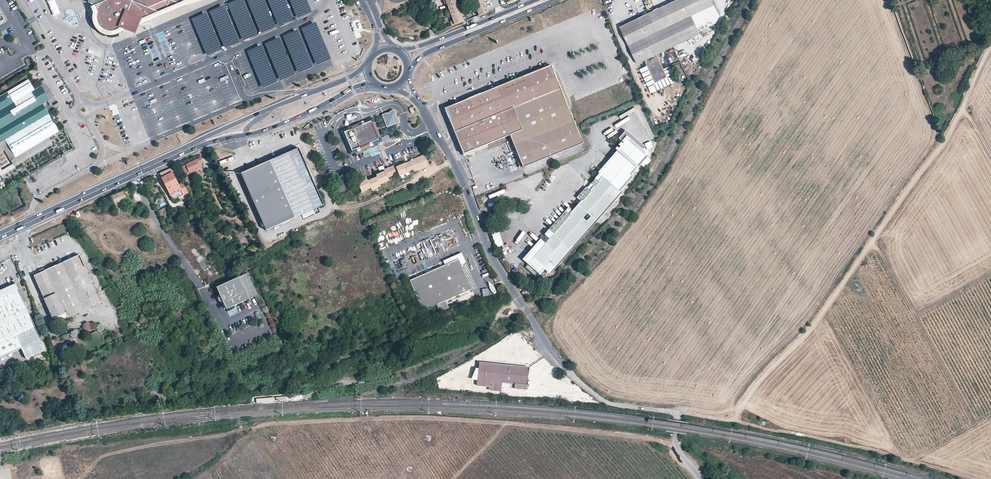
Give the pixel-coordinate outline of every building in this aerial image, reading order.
[(93,5),(95,5),(98,12),(97,14),(97,15),(97,16),(97,17),(97,19),(97,20),(97,21),(97,22),(98,23),(98,24),(99,26),(100,27),(101,28),(102,28),(103,29),(104,30),(105,30),(106,31),(107,31),(109,32),(110,32),(112,32),(114,31),(115,31),(116,31),(117,30),(119,29),(120,29),(121,28),(122,27),(122,26),(128,28),(136,31),(141,20),(149,16),(162,10),(168,8),(167,6),(169,0),(91,0),(93,5)] [(474,2),(479,15),(488,11),(483,0),(480,0),(474,2)] [(657,54),(687,40),(700,34),(699,32),(702,30),(709,27),(714,25),(716,24),(719,16),(714,5),(712,0),(677,0),(675,1),(648,14),(620,27),(628,45),(637,64),(644,61),(647,66),(653,79),(655,83),(667,77),(660,62),(657,55),(657,54)] [(455,24),(464,21),(462,18),(460,12),(457,4),(448,7),(453,20),(455,24)] [(497,140),(510,135),(512,140),(516,149),(522,165),(523,167),(546,158),(573,147),(582,143),(578,132),(571,116),(565,101),(559,87),(553,72),(551,65),(525,76),(489,91),(474,97),(456,104),(445,109),(449,118),(452,125),(455,133),(460,145),(463,154),(474,149),(487,144),(497,140)] [(28,78),(0,95),(0,142),(5,139),(15,156),(48,136),(58,130),(42,102),(49,99),(40,85),(34,88),(28,78)] [(474,97),(473,94),(465,97),(461,99),(455,101),(456,104),(474,97)] [(656,138),(647,115),(635,120),(644,143),(656,138)] [(365,121),(360,123),(348,128),(342,130),(347,141),(351,150),(358,148),(378,139),(380,138),(377,131),(372,118),(365,121)] [(342,130),(341,131),(346,145),(349,151),(351,150),(347,141),(342,130)] [(645,146),(628,131),(627,130),(619,138),(622,140),(624,142),(627,139),(641,151),(645,146)] [(48,136),(15,156),(5,139),(0,142),(0,152),(4,149),(12,164),(14,167),(53,144),(48,136)] [(349,151),(350,153),(367,147),(379,141),(378,139),(358,148),(351,150),(349,151)] [(619,191),(623,186),(632,176),(630,175),(636,167),(646,156),(641,151),(627,139),(624,142),(621,146),(619,148),(620,149),(610,161),(604,167),(595,178),(591,183),(579,197),(583,201),(580,203),(571,214),(568,212),(561,221),(552,231),(555,235),(551,240),(553,242),(550,246),(546,243),(533,257),(545,267),(545,268),(551,272),(561,261),(580,239),(594,223),(611,203),(621,192),(619,191)] [(645,144),(648,150),(654,147),(651,141),(645,144)] [(487,144),(474,149),(463,154),(464,156),(481,149),(488,146),(487,144)] [(321,199),(311,177),(307,167),(303,159),(298,148),(287,153),(262,164),(252,168),(250,169),(241,173),(252,197),(263,222),(266,230),(271,228),(303,214),(324,205),(322,202),(321,199)] [(389,180),(388,177),(396,174),(397,174),(398,173),(400,176),(409,172),(414,169),(415,171),(428,166),(425,159),(424,155),(410,160),(411,162),(406,164),(405,163),(402,164),(401,163),(398,164),(385,169),(379,172),(379,173),(376,175),(377,177),(373,178),(372,177),(367,179),(366,177),(359,180),(360,182),(358,182),(362,192),(371,188),(372,190),(381,186),(380,184),(389,180)] [(182,166),(186,174),(200,168),(199,164),(203,162),(202,160),(201,158),(182,166)] [(0,175),(14,167),(12,164),(2,170),(0,166),(0,174),(0,175)] [(184,194),(178,183),(173,172),(176,171),(174,167),(165,171),(160,173),(164,181),(171,194),(172,196),(173,199),(184,194)] [(184,194),(189,192),(184,185),(182,181),(178,183),(184,194)] [(123,192),(111,196),(119,211),(124,208),(120,202),(127,198),(127,196),(131,194),(129,191),(128,190),(123,192)] [(186,222),(189,228),(195,239),(200,236),(199,233),(202,231),(200,229),(197,230),(194,225),(197,223),(195,220),(192,222),(190,219),(186,222)] [(551,240),(555,235),(552,231),(547,236),(551,240)] [(495,247),(503,246),(500,232),(493,234),(495,247)] [(551,240),(547,236),(544,241),(546,243),(550,246),(553,242),(551,240)] [(545,267),(533,257),(546,243),(544,241),(527,260),(541,272),(545,267)] [(213,260),(212,257),(219,253),(213,243),(202,250),(207,259),(208,259),(210,262),(213,260)] [(459,254),(442,262),(444,266),(457,260),(460,266),(465,264),(460,253),(459,254)] [(71,314),(78,311),(89,306),(100,301),(95,288),(85,267),(79,255),(53,267),(46,270),(57,294),(45,299),(55,321),(71,314)] [(471,290),(460,266),(457,260),(444,266),(409,281),(422,311),(435,305),(439,313),(447,309),(444,301),(471,290)] [(46,270),(33,276),(45,299),(57,294),(46,270)] [(258,296),(248,273),(217,287),(227,310),(258,296)] [(486,282),(487,295),(496,295),(496,282),(486,282)] [(15,284),(0,291),(0,360),(22,350),(26,359),(46,350),(35,328),(15,284)] [(90,308),(89,306),(78,311),(79,315),(82,316),(90,312),(91,309),(90,308)] [(229,316),(239,313),(237,307),(228,311),(229,316)] [(520,348),(528,343),(517,329),(489,351),(493,357),(514,341),(520,348)] [(494,381),(507,383),(525,385),(524,391),(531,391),(534,370),(534,369),(509,365),(485,362),(481,385),(494,387),(494,381)] [(438,389),(445,391),(447,378),(440,377),(438,389)] [(448,391),(455,391),(456,379),(449,379),(448,391)]
